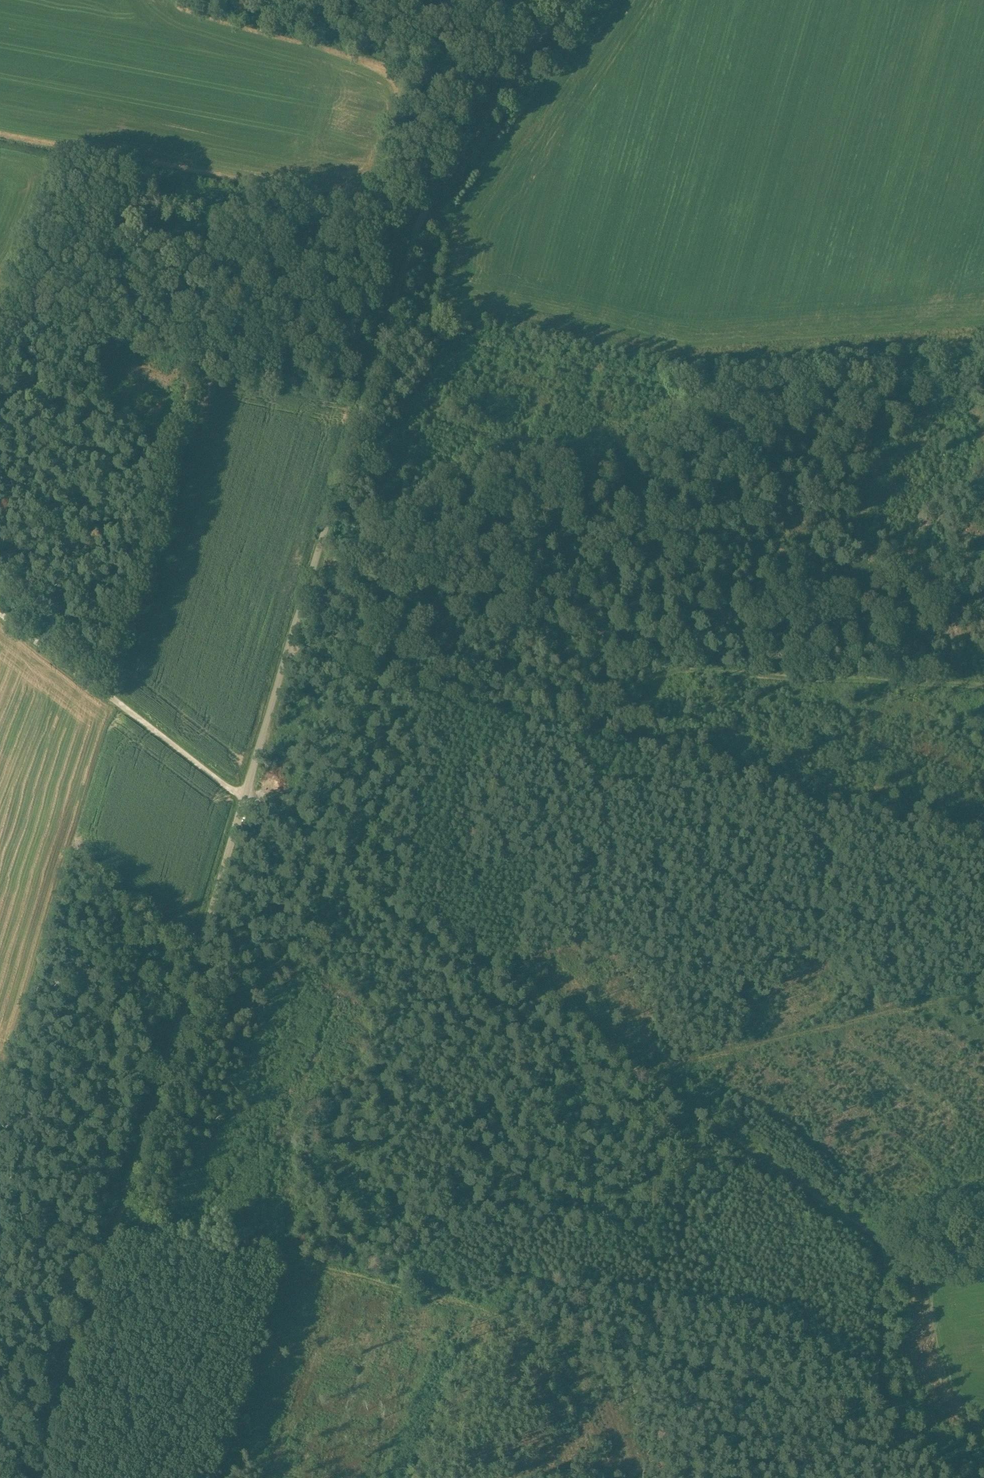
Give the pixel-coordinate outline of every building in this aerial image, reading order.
[(759,1160),(756,1164),(762,1169),(765,1165),(759,1160)] [(921,1280),(910,1281),(912,1301),(924,1299),(921,1280)]
